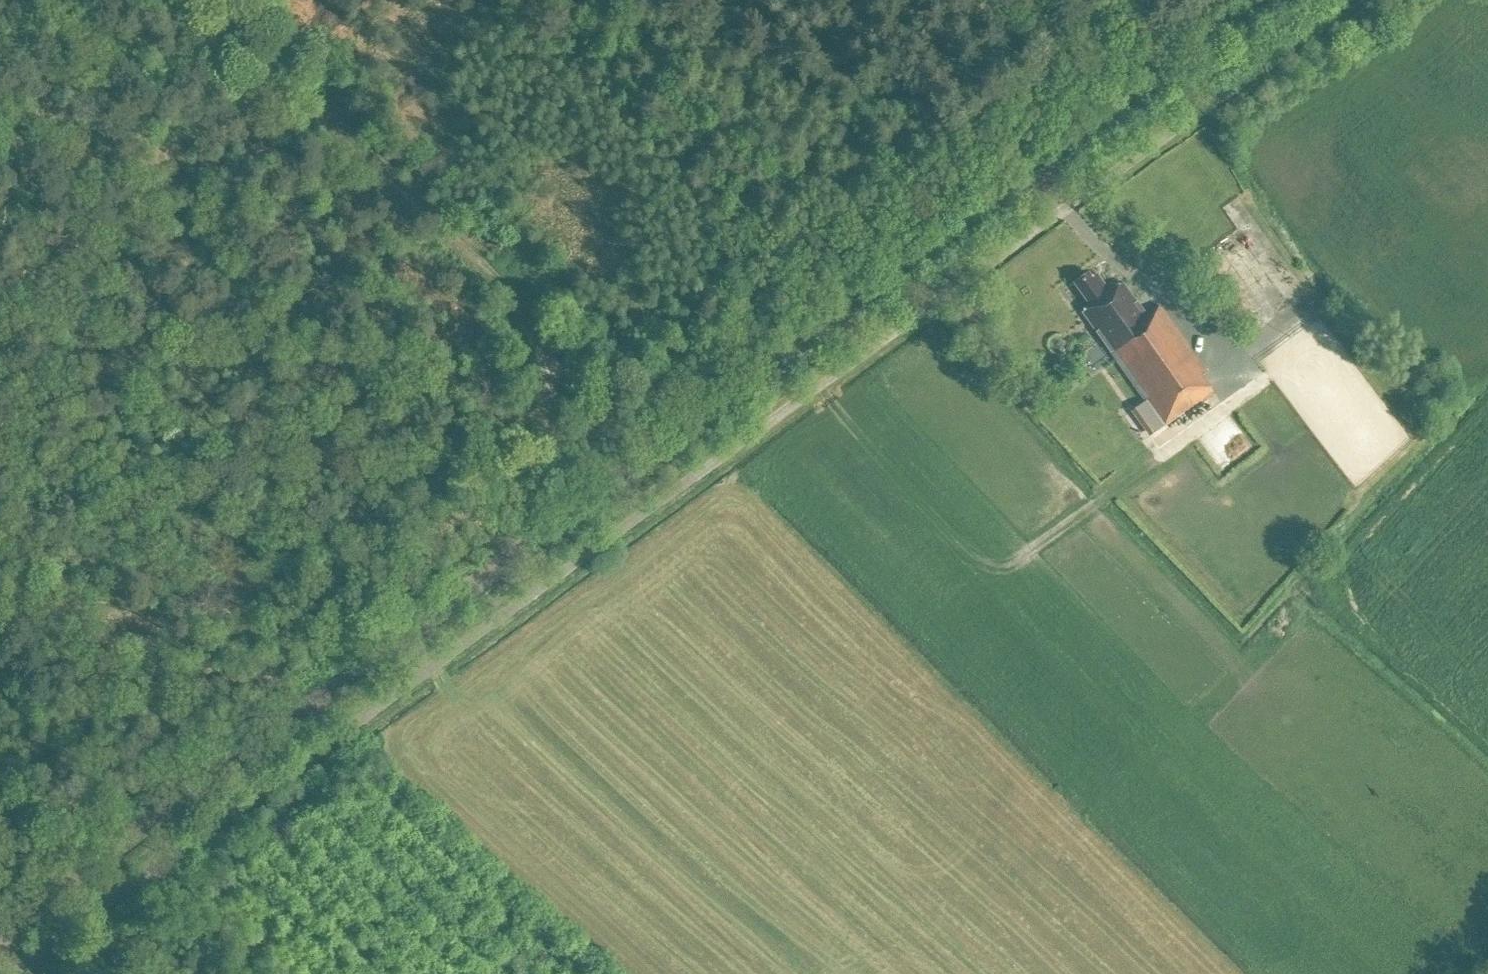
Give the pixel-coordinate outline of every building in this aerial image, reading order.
[(1092,278),(1089,274),(1073,285),(1088,307),(1081,311),(1145,401),(1130,412),(1148,436),(1211,391),(1200,375),(1205,371),(1158,306),(1145,315),(1121,282),(1108,291),(1096,274),(1092,278)]
